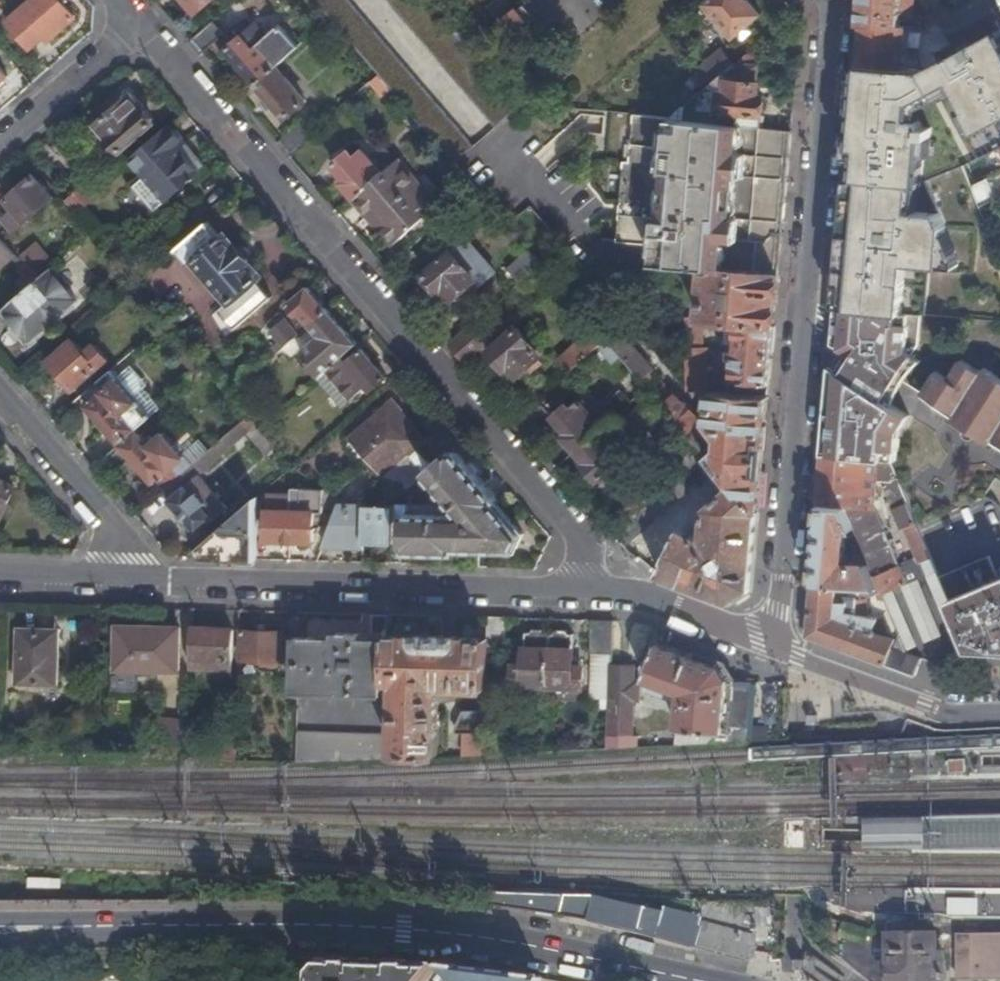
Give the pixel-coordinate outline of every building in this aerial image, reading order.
[(74,16),(60,0),(32,0),(6,22),(31,49),(46,36),(50,40),(74,19),(74,16)] [(455,163),(474,146),(349,0),(316,0),(332,19),(338,26),(345,34),(355,46),(379,74),(430,133),(455,163)] [(497,126),(516,109),(464,48),(424,1),(423,0),(389,0),(497,126)] [(752,0),(709,0),(705,3),(734,38),(763,14),(752,0)] [(864,22),(901,26),(902,15),(913,16),(915,0),(866,0),(864,22)] [(999,29),(999,22),(996,14),(988,0),(978,0),(960,11),(942,20),(961,52),(999,29)] [(923,18),(929,28),(942,20),(960,11),(954,1),(923,18)] [(513,7),(497,20),(509,34),(525,21),(524,19),(527,16),(519,7),(516,9),(513,7)] [(301,46),(306,42),(287,21),(283,25),(301,46)] [(225,35),(215,22),(192,42),(202,54),(225,35)] [(864,22),(860,64),(913,69),(915,53),(904,52),(905,45),(920,46),(921,32),(906,30),(907,26),(901,26),(864,22)] [(277,67),(301,46),(283,25),(269,38),(258,24),(229,49),(239,62),(248,72),(258,84),(259,83),(277,67)] [(330,33),(336,41),(345,34),(338,26),(330,33)] [(346,52),(355,46),(345,34),(336,41),(346,52)] [(995,91),(999,89),(999,65),(991,49),(955,67),(977,110),(993,102),(989,94),(995,91)] [(682,82),(694,98),(710,85),(711,84),(734,65),(722,50),(682,82)] [(922,60),(926,70),(940,63),(935,54),(922,60)] [(248,72),(239,62),(234,65),(243,75),(248,72)] [(860,64),(857,102),(943,109),(926,70),(913,69),(860,64)] [(731,113),(730,124),(759,127),(759,116),(762,116),(764,96),(758,95),(759,83),(756,83),(757,67),(734,65),(711,84),(710,85),(721,94),(720,112),(731,113)] [(0,67),(0,84),(9,77),(0,67)] [(307,101),(277,67),(259,83),(288,117),(307,101)] [(999,99),(995,91),(989,94),(993,102),(999,99)] [(155,123),(130,95),(96,125),(122,153),(155,123)] [(857,102),(853,142),(882,144),(882,149),(915,152),(917,128),(952,131),(943,109),(857,102)] [(670,118),(637,114),(632,161),(627,160),(621,215),(654,218),(760,228),(760,223),(768,224),(775,218),(784,219),(792,130),(759,127),(730,124),(670,118)] [(966,166),(996,152),(999,150),(999,115),(955,137),(966,166)] [(290,156),(314,134),(303,121),(278,143),(290,156)] [(179,149),(186,143),(171,126),(131,160),(145,176),(167,201),(199,173),(179,149)] [(206,166),(186,143),(179,149),(199,173),(206,166)] [(356,198),(382,174),(363,151),(356,158),(350,151),(335,165),(348,180),(344,183),(356,198)] [(882,176),(907,179),(918,179),(919,162),(852,156),(850,173),(882,176)] [(437,206),(398,160),(382,174),(356,198),(371,216),(375,213),(399,241),(437,206)] [(956,165),(956,183),(974,185),(966,166),(956,165)] [(54,197),(35,175),(7,199),(26,222),(54,197)] [(167,201),(145,176),(133,187),(155,212),(167,201)] [(849,179),(846,214),(903,220),(907,179),(882,176),(881,200),(876,200),(878,181),(849,179)] [(974,186),(982,205),(997,199),(989,179),(974,186)] [(932,203),(983,208),(982,205),(974,186),(974,185),(956,183),(934,181),(932,203)] [(96,195),(86,183),(67,199),(77,211),(96,195)] [(846,214),(845,232),(880,235),(900,237),(901,229),(926,231),(926,222),(903,220),(846,214)] [(654,218),(621,215),(619,230),(627,240),(654,218)] [(783,230),(784,219),(775,218),(768,224),(760,223),(760,228),(783,230)] [(208,221),(175,249),(189,265),(195,260),(230,301),(220,310),(237,329),(273,298),(257,280),(261,277),(248,262),(249,261),(239,248),(237,250),(225,236),(222,238),(208,221)] [(657,245),(688,248),(691,225),(655,222),(653,243),(646,243),(645,244),(657,245)] [(942,240),(970,243),(971,227),(930,223),(929,239),(942,240)] [(779,275),(783,230),(760,228),(756,255),(688,248),(657,245),(655,260),(654,263),(704,269),(779,275)] [(627,240),(619,230),(618,240),(629,242),(627,240)] [(845,232),(840,281),(904,287),(932,290),(933,278),(911,277),(911,270),(913,270),(917,266),(918,254),(915,250),(907,249),(907,247),(879,245),(880,235),(845,232)] [(0,237),(0,265),(3,268),(16,255),(15,254),(4,242),(0,237)] [(499,271),(469,237),(425,275),(441,294),(445,290),(459,306),(499,271)] [(929,239),(922,238),(921,247),(941,249),(942,240),(929,239)] [(999,246),(999,245),(981,244),(999,294),(999,249),(999,246)] [(541,263),(530,250),(510,268),(521,281),(541,263)] [(26,263),(40,278),(47,271),(34,256),(26,263)] [(17,284),(24,291),(40,278),(26,263),(18,270),(25,277),(17,284)] [(24,291),(4,310),(18,326),(22,322),(34,336),(76,300),(49,269),(47,271),(40,278),(24,291)] [(775,327),(779,275),(704,269),(703,275),(700,319),(699,321),(701,321),(739,324),(775,327)] [(838,306),(873,309),(902,312),(904,287),(840,281),(838,306)] [(302,314),(312,324),(329,310),(309,286),(288,304),(298,316),(302,314)] [(838,308),(836,332),(838,333),(838,337),(840,342),(843,347),(848,352),(882,374),(883,373),(885,374),(887,374),(890,374),(893,372),(901,377),(912,361),(903,356),(907,350),(915,356),(922,344),(925,314),(902,312),(873,309),(873,311),(838,308)] [(300,353),(321,377),(331,368),(343,357),(358,344),(329,310),(312,324),(320,336),(317,339),(305,349),(300,353)] [(486,313),(452,344),(467,362),(493,339),(489,333),(497,326),(486,313)] [(266,336),(280,352),(296,338),(312,324),(302,314),(298,316),(291,322),(287,318),(266,336)] [(758,514),(769,397),(709,393),(707,424),(720,439),(720,448),(711,442),(706,435),(699,418),(687,404),(678,400),(608,317),(597,327),(607,340),(639,377),(648,387),(661,402),(671,414),(691,437),(698,445),(708,457),(725,476),(734,486),(758,514)] [(686,317),(687,390),(688,391),(708,393),(707,348),(702,348),(701,321),(699,321),(700,319),(686,317)] [(22,322),(18,326),(30,340),(34,336),(22,322)] [(312,324),(296,338),(305,349),(317,339),(320,336),(312,324)] [(769,385),(775,327),(739,324),(734,382),(769,385)] [(506,337),(497,326),(489,333),(493,339),(498,344),(506,337)] [(518,327),(506,337),(498,344),(490,351),(506,370),(511,366),(520,376),(543,355),(542,355),(545,352),(536,341),(532,344),(518,327)] [(571,371),(597,348),(587,336),(561,359),(571,371)] [(97,346),(86,355),(75,341),(50,361),(75,389),(99,369),(98,368),(108,359),(97,346)] [(343,357),(331,368),(350,390),(362,379),(371,391),(387,378),(363,349),(348,363),(343,357)] [(883,373),(882,374),(892,380),(906,389),(910,382),(923,361),(915,356),(907,350),(903,356),(912,361),(901,377),(893,372),(890,374),(887,374),(885,374),(883,373)] [(202,360),(193,351),(187,356),(196,366),(202,360)] [(992,389),(999,376),(988,369),(986,374),(965,360),(954,379),(940,371),(932,384),(922,399),(935,407),(941,399),(948,404),(954,406),(952,409),(952,411),(952,413),(952,416),(953,417),(952,418),(968,428),(976,415),(981,408),(992,389)] [(887,462),(893,462),(899,463),(900,458),(902,431),(911,416),(892,404),(889,409),(877,402),(877,399),(877,396),(876,394),(848,376),(840,371),(837,375),(831,382),(828,425),(833,425),(832,438),(827,438),(825,456),(887,462)] [(999,376),(992,389),(981,408),(976,415),(968,428),(979,435),(999,403),(999,376)] [(221,383),(216,377),(210,383),(215,388),(221,383)] [(648,387),(639,377),(621,393),(630,403),(648,387)] [(87,406),(121,444),(138,429),(130,419),(134,415),(130,410),(139,402),(118,378),(87,406)] [(630,403),(621,393),(620,391),(605,404),(616,416),(630,403)] [(889,409),(892,404),(876,394),(877,396),(877,399),(877,402),(889,409)] [(935,407),(952,418),(953,417),(952,416),(952,413),(952,411),(952,409),(954,406),(948,404),(941,399),(935,407)] [(564,437),(576,451),(616,416),(605,404),(592,415),(581,402),(559,421),(568,433),(564,437)] [(671,414),(661,402),(653,409),(663,421),(671,414)] [(377,459),(368,467),(373,469),(381,473),(408,487),(419,478),(426,471),(433,466),(418,447),(427,440),(395,403),(356,435),(377,459)] [(549,414),(539,403),(520,419),(530,430),(549,414)] [(979,435),(993,443),(996,443),(998,443),(999,443),(999,403),(979,435)] [(246,435),(257,425),(250,416),(238,426),(246,435)] [(616,416),(576,451),(586,463),(584,466),(597,481),(611,469),(612,469),(631,454),(625,447),(623,449),(614,439),(626,428),(616,416)] [(238,426),(212,449),(218,456),(219,458),(246,435),(238,426)] [(138,429),(121,444),(156,484),(157,483),(164,491),(195,463),(211,449),(200,438),(184,453),(166,433),(157,441),(152,435),(147,439),(138,429)] [(671,456),(677,464),(690,453),(698,445),(691,437),(671,456)] [(455,447),(433,466),(426,471),(464,515),(452,514),(450,511),(446,511),(446,504),(408,503),(408,545),(410,546),(410,550),(457,552),(458,547),(513,548),(513,549),(517,549),(524,534),(521,531),(520,532),(494,502),(498,499),(455,447)] [(212,449),(211,449),(195,463),(201,471),(218,456),(212,449)] [(677,464),(608,525),(627,548),(636,540),(643,547),(654,537),(641,522),(658,507),(662,512),(672,503),(668,498),(702,467),(690,453),(677,464)] [(887,468),(887,462),(825,456),(820,507),(849,509),(858,530),(863,543),(879,537),(873,524),(878,522),(874,511),(876,511),(878,482),(893,482),(891,469),(887,468)] [(195,463),(164,491),(162,491),(199,534),(229,509),(208,485),(203,489),(195,479),(203,473),(201,471),(195,463)] [(381,473),(373,469),(368,497),(376,499),(381,473)] [(715,503),(734,486),(725,476),(707,494),(715,503)] [(419,478),(408,487),(408,495),(415,495),(426,485),(419,478)] [(0,519),(16,487),(0,479),(0,519)] [(751,589),(758,514),(734,486),(715,503),(707,510),(706,523),(707,533),(711,539),(704,545),(701,539),(681,530),(660,574),(681,584),(731,603),(751,589)] [(292,493),(291,541),(315,541),(316,512),(325,513),(325,489),(292,488),(292,493)] [(268,540),(291,541),(292,493),(269,493),(268,540)] [(259,497),(201,547),(211,558),(257,560),(259,497)] [(340,504),(326,541),(362,542),(367,542),(367,506),(367,505),(340,504)] [(923,565),(934,560),(911,504),(895,511),(903,530),(908,528),(923,565)] [(396,507),(367,506),(367,542),(395,544),(396,507)] [(877,578),(876,574),(869,558),(857,557),(856,565),(846,564),(849,534),(844,534),(845,529),(858,530),(849,509),(820,507),(809,638),(887,667),(893,650),(896,642),(889,640),(886,623),(868,619),(868,599),(859,601),(845,598),(845,588),(871,591),(873,598),(879,596),(881,602),(886,600),(885,597),(877,578)] [(891,567),(879,537),(863,543),(869,558),(876,574),(891,567)] [(972,652),(999,649),(999,565),(999,566),(990,545),(937,567),(939,573),(970,647),(972,652)] [(900,568),(877,578),(885,597),(896,592),(903,588),(908,586),(900,568)] [(958,653),(970,647),(939,573),(927,578),(958,653)] [(943,636),(920,581),(908,586),(903,588),(925,644),(943,636)] [(896,592),(885,597),(886,600),(903,640),(907,651),(919,647),(896,592)] [(506,618),(489,617),(488,639),(488,646),(505,647),(506,618)] [(590,653),(613,653),(614,621),(591,620),(590,653)] [(140,664),(139,670),(180,672),(181,628),(118,626),(118,664),(140,664)] [(52,649),(52,628),(18,627),(17,683),(58,684),(59,649),(52,649)] [(193,627),(192,668),(232,669),(233,629),(193,627)] [(242,661),(288,662),(288,636),(283,636),(283,631),(243,629),(242,661)] [(515,684),(548,685),(550,633),(546,633),(543,630),(533,629),(531,633),(526,633),(525,666),(516,666),(515,684)] [(550,633),(548,685),(582,687),(583,667),(573,667),(575,634),(570,634),(568,630),(557,630),(554,634),(550,633)] [(301,636),(299,690),(387,692),(387,681),(388,639),(362,638),(362,632),(338,632),(338,638),(301,636)] [(395,754),(438,756),(439,702),(440,688),(456,688),(487,689),(487,688),(487,671),(488,646),(488,639),(459,637),(459,636),(419,635),(419,636),(388,635),(388,639),(387,681),(397,682),(395,754)] [(288,636),(288,662),(295,662),(295,690),(299,690),(301,636),(288,636)] [(916,678),(917,676),(913,668),(907,651),(903,640),(898,652),(892,668),(916,678)] [(676,742),(749,738),(755,683),(747,683),(727,681),(720,667),(658,645),(657,645),(645,678),(648,680),(645,688),(680,701),(676,742)] [(893,650),(887,667),(892,668),(898,652),(893,650)] [(913,668),(917,676),(923,656),(907,651),(913,668)] [(612,679),(610,746),(631,745),(632,700),(638,700),(639,681),(632,681),(633,666),(613,666),(613,667),(612,679)] [(604,679),(612,679),(613,667),(605,667),(604,679)] [(495,670),(487,671),(487,688),(495,688),(495,670)] [(440,688),(439,702),(456,699),(456,688),(440,688)] [(463,753),(485,752),(486,711),(465,711),(458,726),(458,733),(463,733),(463,753)] [(298,733),(298,761),(385,757),(386,735),(298,733)] [(223,746),(222,759),(237,759),(237,747),(223,746)] [(987,748),(988,776),(999,776),(999,748),(987,748)] [(968,757),(923,758),(923,772),(968,772),(968,757)] [(926,816),(926,817),(926,850),(999,849),(999,815),(926,816)] [(926,817),(866,819),(866,849),(926,850),(926,817)] [(22,899),(103,900),(104,874),(23,873),(22,899)] [(590,921),(597,896),(596,896),(566,895),(560,916),(590,921)] [(620,901),(597,896),(590,921),(614,926),(620,901)] [(645,908),(620,901),(614,926),(639,932),(645,908)] [(668,902),(666,908),(692,914),(694,905),(668,902)] [(704,923),(741,933),(747,910),(694,905),(692,914),(705,918),(704,923)] [(665,913),(645,908),(639,932),(658,937),(664,916),(665,913)] [(664,916),(658,937),(676,942),(682,921),(664,916)] [(682,921),(676,942),(750,962),(758,952),(759,936),(741,933),(704,923),(683,918),(682,921)] [(846,926),(842,939),(866,946),(869,933),(846,926)] [(959,932),(960,980),(999,980),(999,932),(959,932)] [(892,980),(949,980),(948,970),(940,970),(940,937),(891,938),(892,980)] [(321,970),(311,980),(428,980),(440,966),(395,964),(328,960),(321,970)] [(440,966),(447,973),(456,980),(457,980),(544,980),(544,979),(443,966),(440,966)]
